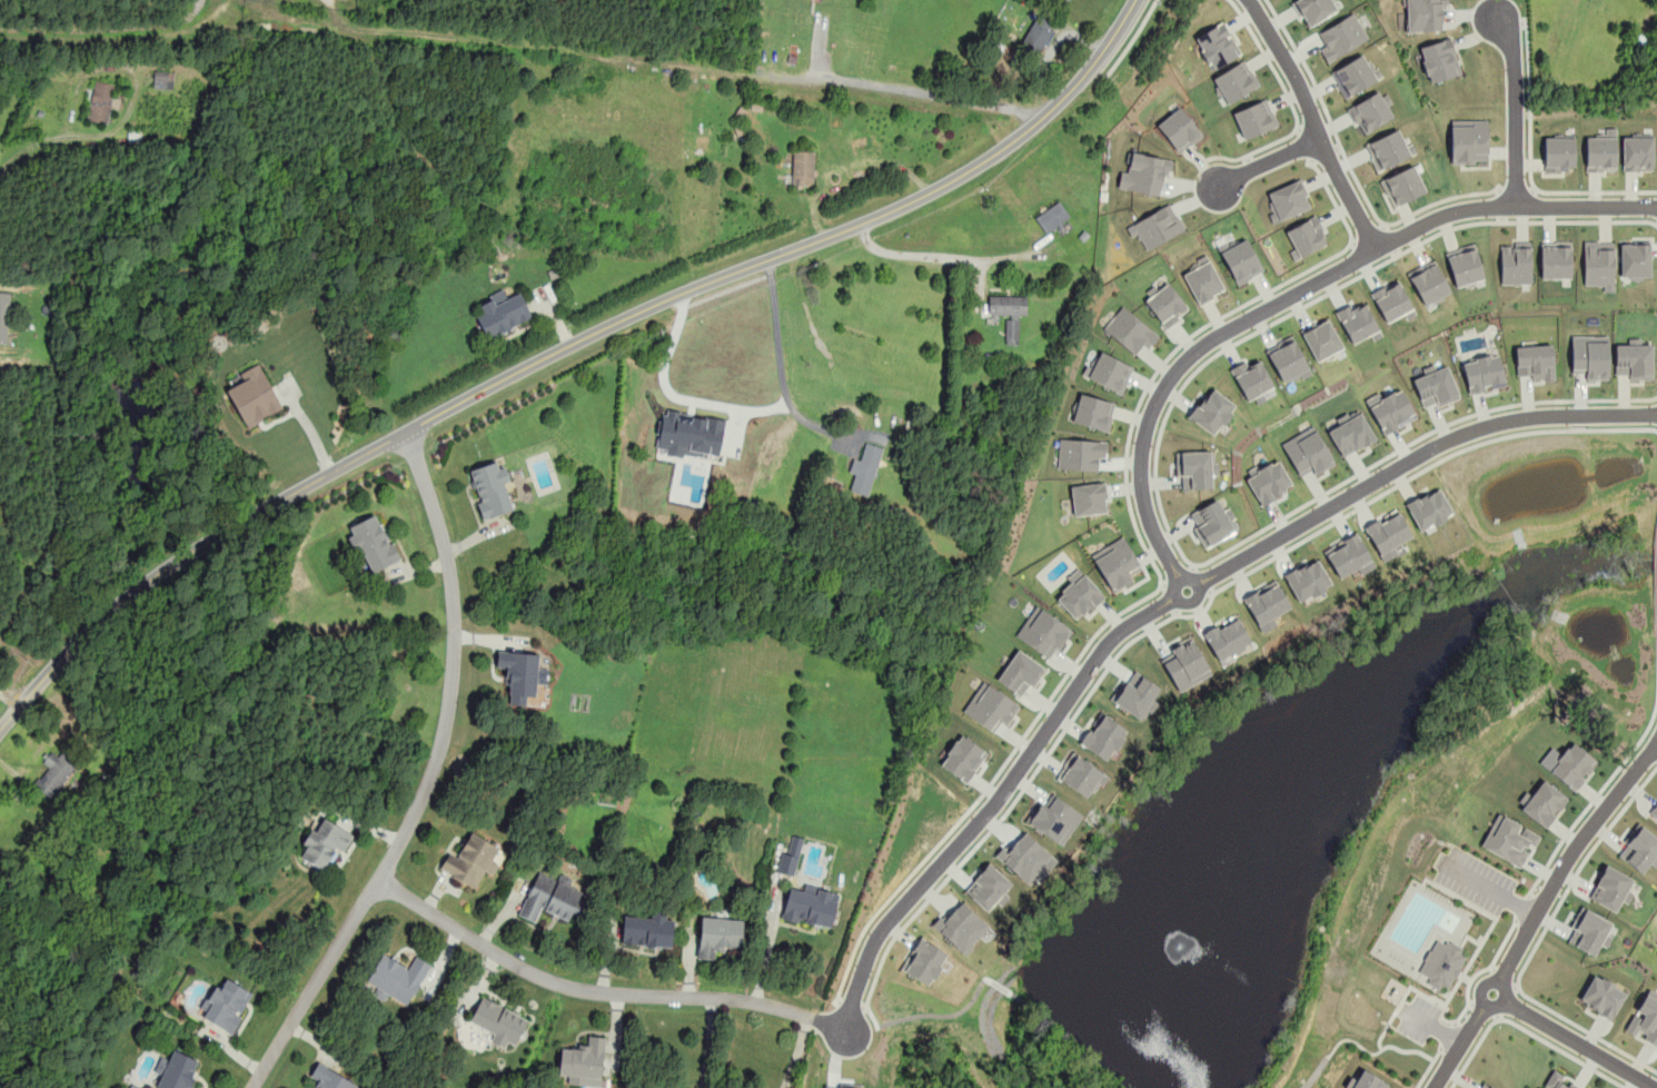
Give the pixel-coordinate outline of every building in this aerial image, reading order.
[(1337,12),(1331,0),(1293,0),(1304,27),(1337,12)] [(1441,3),(1447,3),(1447,0),(1405,0),(1406,32),(1442,30),(1441,3)] [(1320,47),(1326,60),(1368,41),(1356,13),(1318,30),(1324,46),(1320,47)] [(1020,49),(1039,58),(1054,23),(1035,14),(1020,49)] [(1212,69),(1241,53),(1223,21),(1194,37),(1212,69)] [(1430,82),(1461,73),(1450,38),(1418,47),(1430,82)] [(1383,78),(1378,66),(1370,69),(1365,55),(1331,70),(1343,97),(1383,78)] [(1211,78),(1226,103),(1259,86),(1244,60),(1211,78)] [(173,71),(153,71),(153,87),(173,87),(173,71)] [(109,123),(116,83),(93,80),(87,120),(109,123)] [(1360,132),(1392,118),(1380,91),(1348,106),(1360,132)] [(1278,126),(1266,98),(1232,112),(1244,139),(1278,126)] [(1157,125),(1179,154),(1202,135),(1180,106),(1157,125)] [(1488,120),(1451,119),(1450,164),(1475,164),(1475,160),(1487,160),(1488,120)] [(1377,170),(1416,152),(1412,145),(1406,147),(1398,128),(1365,144),(1377,170)] [(1653,171),(1653,136),(1623,137),(1623,171),(1653,171)] [(1545,138),(1545,170),(1575,169),(1574,137),(1545,138)] [(1586,137),(1586,171),(1616,171),(1616,137),(1586,137)] [(813,184),(813,150),(793,150),(793,184),(813,184)] [(1118,188),(1159,195),(1164,166),(1171,168),(1173,159),(1129,152),(1125,171),(1120,171),(1118,188)] [(1392,207),(1426,192),(1413,165),(1380,179),(1392,207)] [(1266,192),(1274,211),(1269,214),(1272,224),(1310,207),(1298,179),(1266,192)] [(1034,217),(1045,233),(1070,216),(1059,199),(1034,217)] [(1147,250),(1184,229),(1170,202),(1125,227),(1131,237),(1138,234),(1147,250)] [(1286,230),(1294,248),(1289,251),(1293,260),(1328,243),(1313,216),(1286,230)] [(1236,284),(1262,271),(1247,236),(1220,248),(1236,284)] [(1604,291),(1614,291),(1613,240),(1582,241),(1584,285),(1603,285),(1604,291)] [(1570,241),(1540,241),(1541,278),(1570,278),(1570,241)] [(1530,243),(1499,244),(1500,284),(1531,284),(1530,243)] [(1445,253),(1456,288),(1484,279),(1474,244),(1445,253)] [(1650,244),(1619,244),(1620,278),(1650,277),(1650,244)] [(1226,290),(1208,255),(1197,260),(1199,265),(1182,274),(1198,304),(1226,290)] [(1423,306),(1450,294),(1435,260),(1408,273),(1423,306)] [(1385,323),(1403,314),(1406,318),(1415,315),(1398,279),(1370,293),(1385,323)] [(1144,300),(1165,328),(1189,309),(1168,281),(1144,300)] [(534,322),(523,290),(507,296),(504,288),(480,297),(485,309),(476,311),(486,339),(534,322)] [(7,344),(10,291),(0,291),(0,343),(7,344)] [(1026,295),(989,295),(989,314),(1006,314),(1006,343),(1019,343),(1019,316),(1026,316),(1026,295)] [(1334,311),(1352,344),(1370,335),(1372,340),(1382,335),(1365,303),(1356,308),(1352,301),(1334,311)] [(1134,354),(1143,344),(1149,348),(1160,336),(1122,305),(1103,328),(1134,354)] [(1300,330),(1317,362),(1343,348),(1327,317),(1300,330)] [(1570,336),(1570,373),(1585,373),(1585,379),(1607,379),(1607,335),(1570,336)] [(1308,374),(1296,336),(1267,346),(1280,384),(1308,374)] [(1615,374),(1628,374),(1628,379),(1651,379),(1650,344),(1614,345),(1615,374)] [(1554,379),(1551,345),(1515,346),(1516,375),(1531,375),(1531,380),(1554,379)] [(1084,376),(1121,394),(1133,367),(1098,349),(1084,376)] [(1468,394),(1487,389),(1487,388),(1505,385),(1498,354),(1461,362),(1468,394)] [(1266,399),(1262,392),(1273,387),(1260,359),(1249,365),(1247,359),(1230,367),(1246,402),(1254,397),(1257,404),(1266,399)] [(225,388),(246,427),(281,407),(258,364),(237,375),(239,380),(225,388)] [(1458,398),(1448,366),(1412,377),(1421,407),(1437,403),(1437,405),(1458,398)] [(1236,405),(1211,386),(1189,417),(1213,436),(1236,405)] [(1365,398),(1381,434),(1416,418),(1401,387),(1382,396),(1380,390),(1365,398)] [(1115,402),(1079,393),(1072,422),(1109,431),(1115,402)] [(662,415),(657,447),(668,448),(667,455),(683,457),(683,454),(703,456),(703,453),(720,455),(725,418),(693,414),(692,421),(677,418),(678,411),(666,409),(666,415),(662,415)] [(1341,457),(1375,439),(1360,412),(1350,417),(1348,413),(1334,418),(1338,425),(1327,431),(1341,457)] [(1281,443),(1298,476),(1311,469),(1314,474),(1334,465),(1314,426),(1281,443)] [(1107,441),(1059,438),(1058,468),(1099,471),(1099,457),(1105,457),(1107,441)] [(884,447),(866,442),(860,459),(854,457),(849,473),(854,475),(850,489),(866,495),(884,447)] [(1182,488),(1211,488),(1210,451),(1175,452),(1177,476),(1182,476),(1182,488)] [(468,469),(482,518),(514,510),(502,461),(468,469)] [(1247,478),(1261,505),(1273,500),(1272,497),(1291,486),(1278,461),(1247,478)] [(1073,515),(1107,512),(1104,483),(1071,485),(1073,515)] [(1405,505),(1420,532),(1452,513),(1438,486),(1405,505)] [(1222,510),(1217,498),(1190,512),(1197,526),(1194,527),(1203,547),(1238,531),(1228,507),(1222,510)] [(1393,546),(1411,536),(1396,508),(1377,520),(1363,527),(1382,562),(1397,553),(1393,546)] [(367,574),(399,560),(379,512),(347,526),(367,574)] [(1322,550),(1338,578),(1357,567),(1360,574),(1375,566),(1356,532),(1322,550)] [(1092,552),(1110,592),(1133,582),(1130,574),(1140,570),(1125,536),(1092,552)] [(1298,603),(1331,584),(1317,557),(1283,575),(1298,603)] [(1076,621),(1104,594),(1078,566),(1066,578),(1070,583),(1055,597),(1076,621)] [(1288,605),(1272,580),(1242,599),(1263,633),(1279,623),(1273,614),(1288,605)] [(1050,660),(1071,630),(1036,604),(1015,635),(1050,660)] [(1217,661),(1250,643),(1236,614),(1202,632),(1217,661)] [(1211,673),(1190,635),(1169,647),(1172,653),(1161,659),(1179,692),(1211,673)] [(1033,688),(1045,666),(1015,649),(996,681),(1021,695),(1029,684),(1033,688)] [(538,652),(497,650),(496,670),(508,671),(506,704),(526,705),(527,695),(536,696),(537,684),(547,684),(548,666),(537,665),(538,652)] [(1155,702),(1152,699),(1160,686),(1131,669),(1111,701),(1143,721),(1155,702)] [(1008,724),(1020,703),(981,681),(963,713),(994,731),(1000,721),(1008,724)] [(1078,742),(1107,761),(1127,730),(1100,712),(1089,729),(1088,728),(1078,742)] [(966,783),(986,752),(960,733),(939,764),(966,783)] [(1549,773),(1576,789),(1595,758),(1569,742),(1549,773)] [(48,768),(33,784),(49,798),(78,764),(56,745),(41,762),(48,768)] [(1055,779),(1092,799),(1105,772),(1069,753),(1055,779)] [(1520,809),(1545,827),(1567,798),(1542,779),(1520,809)] [(1061,845),(1082,814),(1052,793),(1043,804),(1038,801),(1024,820),(1061,845)] [(1519,866),(1530,844),(1535,847),(1540,834),(1497,813),(1480,847),(1519,866)] [(334,849),(343,853),(353,833),(317,814),(297,855),(324,869),(334,849)] [(1637,823),(1623,842),(1626,843),(1617,855),(1644,874),(1656,857),(1656,853),(1656,838),(1637,823)] [(439,869),(475,889),(485,871),(492,876),(499,861),(493,857),(499,847),(472,831),(457,858),(448,852),(439,869)] [(1028,884),(1042,868),(1045,871),(1056,860),(1024,831),(1010,848),(1004,843),(994,854),(1028,884)] [(778,874),(793,878),(803,839),(788,835),(778,874)] [(1004,892),(1012,883),(989,862),(963,890),(975,901),(986,911),(995,901),(1001,906),(1009,897),(1004,892)] [(1627,903),(1633,892),(1628,889),(1633,878),(1605,864),(1588,898),(1615,911),(1620,900),(1627,903)] [(518,917),(536,923),(542,911),(572,923),(584,891),(537,872),(518,917)] [(839,894),(787,884),(781,920),(832,930),(839,894)] [(941,914),(932,924),(963,953),(989,927),(962,901),(945,919),(941,914)] [(1613,921),(1579,907),(1570,927),(1574,929),(1567,942),(1595,955),(1599,944),(1607,947),(1611,936),(1607,933),(1613,921)] [(671,948),(673,912),(649,911),(649,917),(622,916),(621,946),(671,948)] [(718,948),(742,949),(743,919),(699,916),(697,958),(718,959),(718,948)] [(927,986),(949,956),(921,937),(900,967),(927,986)] [(1419,969),(1427,973),(1423,980),(1446,991),(1467,953),(1437,937),(1419,969)] [(430,963),(413,955),(408,963),(383,950),(367,981),(377,986),(374,992),(408,1009),(430,963)] [(1626,992),(1592,973),(1578,1001),(1611,1019),(1626,992)] [(234,1035),(255,991),(227,978),(221,988),(212,983),(197,1017),(234,1035)] [(1648,988),(1624,1029),(1633,1033),(1634,1031),(1656,1046),(1656,993),(1648,988)] [(529,1017),(482,995),(466,1027),(514,1049),(529,1017)] [(568,1082),(602,1086),(605,1037),(586,1035),(585,1047),(560,1045),(558,1074),(569,1075),(568,1082)] [(202,1086),(190,1080),(200,1059),(176,1047),(170,1058),(161,1055),(152,1074),(162,1078),(157,1087),(201,1087),(202,1086)] [(357,1080),(317,1060),(310,1077),(319,1081),(316,1087),(353,1087),(357,1080)] [(1362,1068),(1357,1079),(1351,1076),(1345,1087),(1386,1087),(1389,1082),(1362,1068)] [(1567,1080),(1568,1078),(1551,1069),(1541,1087),(1582,1087),(1567,1080)]
